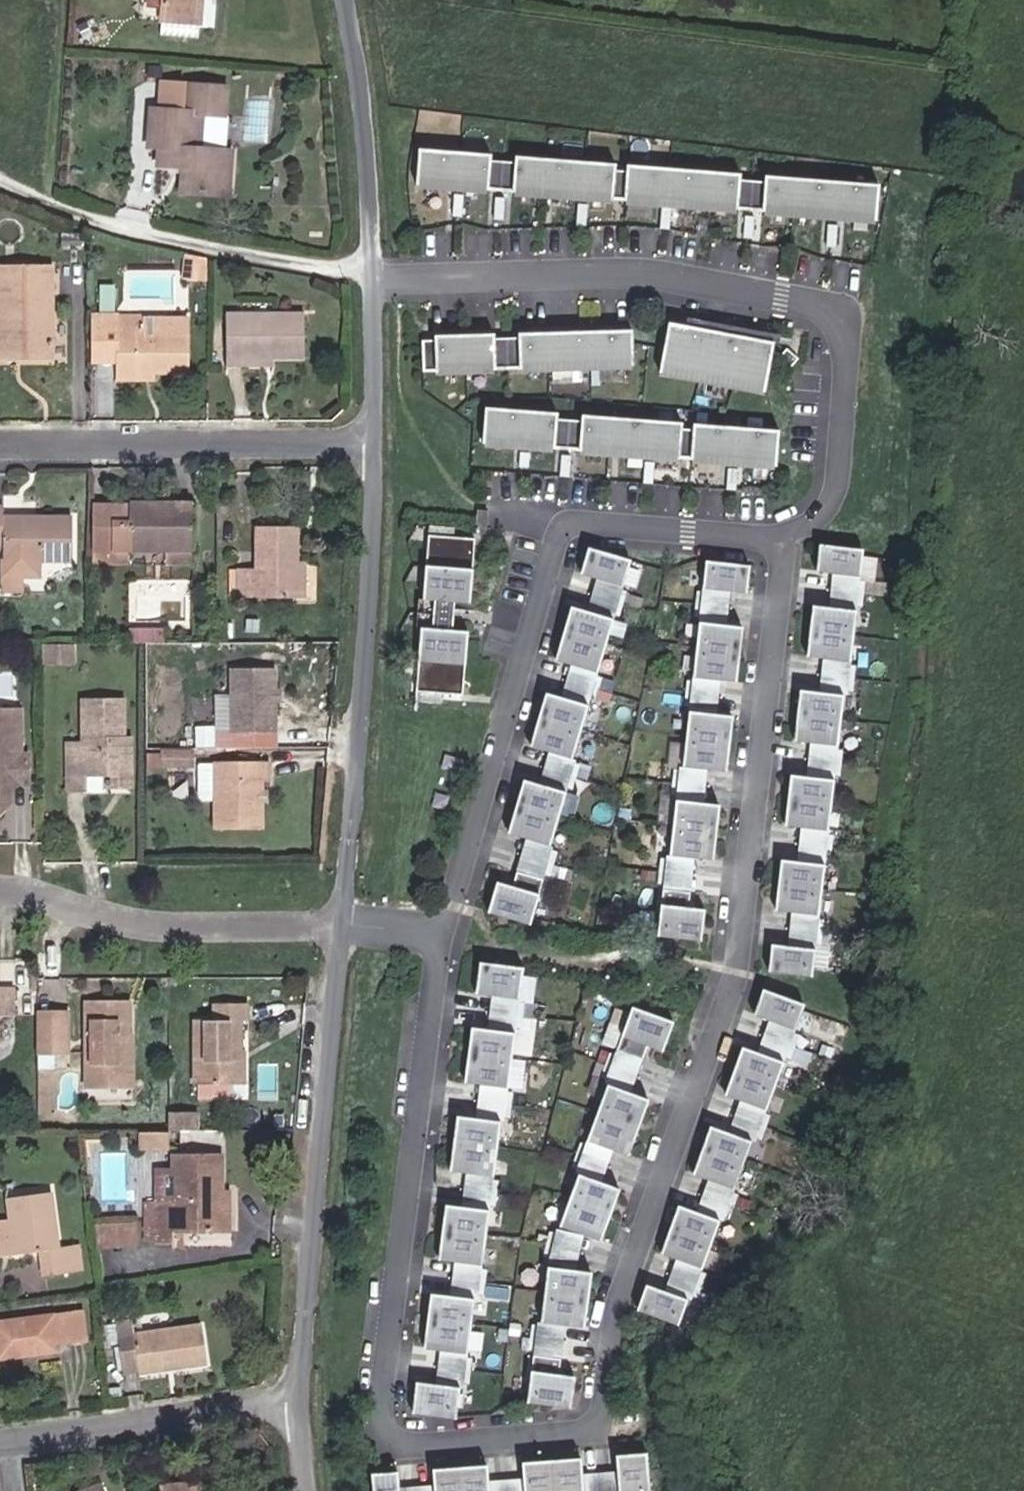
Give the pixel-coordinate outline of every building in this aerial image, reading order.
[(163,21),(203,23),(204,0),(164,0),(163,21)] [(170,67),(158,66),(157,76),(169,77),(170,67)] [(198,111),(200,83),(170,82),(169,109),(198,111)] [(234,149),(216,149),(218,112),(236,112),(238,85),(200,83),(198,111),(169,109),(161,109),(159,146),(170,147),(169,164),(195,166),(194,192),(245,195),(247,167),(233,167),(234,149)] [(233,167),(247,167),(248,150),(234,149),(233,167)] [(490,153),(418,149),(416,187),(487,192),(488,188),(512,191),(511,195),(612,204),(612,199),(625,199),(625,205),(735,215),(736,209),(761,210),(761,217),(876,222),(879,186),(764,176),(763,182),(741,180),(740,174),(626,166),(626,171),(614,171),(615,163),(515,156),(515,163),(490,161),(490,153)] [(464,203),(465,193),(455,193),(454,213),(464,214),(464,203)] [(503,215),(505,197),(496,196),(495,214),(503,215)] [(605,250),(604,235),(595,235),(596,251),(605,250)] [(17,350),(72,352),(75,262),(65,262),(50,262),(50,254),(39,254),(39,261),(20,261),(17,350)] [(50,262),(65,262),(65,254),(50,254),(50,262)] [(112,361),(141,362),(143,315),(113,314),(112,361)] [(295,357),(326,358),(326,315),(250,314),(248,357),(295,357)] [(164,315),(143,315),(141,362),(141,369),(175,370),(209,371),(210,321),(164,319),(164,315)] [(774,343),(668,324),(658,374),(764,395),(774,343)] [(433,340),(421,340),(422,374),(518,371),(632,370),(631,331),(516,333),(516,339),(493,339),(493,333),(434,336),(433,340)] [(248,367),(295,367),(295,357),(248,357),(248,367)] [(141,379),(175,379),(175,370),(141,369),(141,379)] [(780,430),(483,407),(480,444),(777,467),(780,430)] [(17,499),(2,498),(1,538),(18,539),(16,570),(33,571),(51,572),(52,556),(86,558),(87,515),(17,511),(17,499)] [(129,525),(145,525),(146,503),(108,503),(110,563),(207,563),(208,549),(129,548),(129,525)] [(129,548),(208,549),(208,503),(146,503),(145,525),(129,525),(129,548)] [(503,525),(502,514),(485,515),(485,526),(503,525)] [(475,596),(480,535),(452,532),(453,524),(435,522),(430,592),(440,593),(437,622),(427,621),(422,691),(440,693),(440,684),(468,686),(473,625),(456,624),(447,623),(449,594),(458,595),(475,596)] [(254,594),(315,594),(314,560),(314,524),(274,524),(274,567),(253,567),(254,594)] [(862,579),(865,553),(823,548),(820,574),(838,576),(862,579)] [(627,593),(634,569),(595,557),(588,581),(605,586),(627,593)] [(315,594),(323,594),(322,560),(314,560),(315,594)] [(746,596),(750,571),(709,567),(706,591),(729,594),(746,596)] [(33,571),(16,570),(16,585),(32,586),(33,571)] [(858,614),(862,579),(838,576),(834,611),(858,614)] [(617,626),(627,593),(605,586),(595,619),(617,626)] [(725,629),(729,594),(706,591),(702,626),(725,629)] [(456,624),(458,595),(449,594),(447,623),(456,624)] [(852,666),(858,614),(834,611),(816,609),(810,661),(828,663),(852,666)] [(601,678),(617,626),(595,619),(578,614),(562,666),(579,671),(601,678)] [(152,635),(187,636),(188,618),(152,618),(152,635)] [(736,685),(742,631),(725,629),(702,626),(695,680),(718,683),(736,685)] [(66,653),(84,653),(84,638),(66,637),(66,653)] [(84,653),(92,653),(92,638),(84,638),(84,653)] [(848,700),(852,666),(828,663),(824,697),(845,700),(848,700)] [(296,733),(297,701),(297,690),(298,671),(254,670),(254,732),(296,733)] [(591,711),(601,678),(579,671),(569,704),(591,711)] [(695,680),(691,715),(714,718),(718,683),(695,680)] [(119,769),(141,768),(141,733),(141,695),(102,695),(101,737),(83,738),(83,784),(119,784),(119,769)] [(839,751),(845,700),(824,697),(803,695),(797,746),(815,748),(839,751)] [(575,763),(591,711),(569,704),(552,699),(536,751),(556,757),(575,763)] [(37,745),(38,700),(0,700),(0,802),(14,803),(24,793),(24,782),(31,774),(45,774),(46,745),(37,745)] [(726,774),(732,720),(714,718),(691,715),(685,770),(705,772),(726,774)] [(119,784),(148,783),(149,734),(141,733),(141,768),(119,769),(119,784)] [(208,759),(208,744),(179,743),(179,758),(208,759)] [(836,783),(839,751),(815,748),(812,780),(836,783)] [(567,797),(577,764),(575,763),(556,757),(545,790),(567,797)] [(292,782),(292,764),(220,763),(219,795),(225,799),(237,800),(236,827),(284,828),(284,805),(284,792),(284,782),(292,782)] [(682,769),(678,804),(701,807),(705,772),(685,770),(682,769)] [(830,835),(836,783),(812,780),(794,778),(788,830),(806,832),(830,835)] [(552,849),(567,797),(545,790),(528,785),(513,837),(534,844),(552,849)] [(712,863),(719,809),(701,807),(678,804),(672,859),(695,861),(712,863)] [(830,835),(806,832),(802,867),(826,869),(830,835)] [(544,883),(554,850),(552,849),(534,844),(523,877),(544,883)] [(672,859),(670,858),(667,876),(689,878),(693,879),(695,861),(672,859)] [(819,921),(826,869),(802,867),(783,864),(777,916),(797,918),(819,921)] [(689,878),(667,876),(665,893),(687,895),(689,878)] [(531,925),(544,883),(523,877),(519,892),(512,890),(512,891),(504,889),(496,915),(531,925)] [(697,942),(700,913),(685,911),(687,895),(665,893),(660,937),(697,942)] [(819,921),(797,918),(793,948),(817,950),(821,921),(819,921)] [(815,976),(817,950),(793,948),(775,945),(772,971),(815,976)] [(524,999),(527,973),(485,968),(482,993),(500,996),(524,999)] [(21,1032),(21,1006),(35,1006),(35,980),(0,980),(0,1032),(21,1032)] [(146,1032),(151,1031),(151,995),(107,994),(107,1070),(146,1070),(146,1032)] [(519,1031),(524,999),(500,996),(496,1027),(519,1031)] [(799,1037),(808,1013),(768,998),(760,1022),(777,1029),(799,1037)] [(260,1052),(261,1023),(268,1022),(269,1003),(235,1002),(235,1014),(214,1013),(212,1079),(215,1079),(214,1093),(250,1094),(250,1080),(253,1080),(255,1052),(260,1052)] [(58,1012),(88,1012),(88,1003),(58,1003),(58,1012)] [(58,1042),(88,1042),(88,1012),(58,1012),(58,1042)] [(663,1054),(674,1027),(638,1013),(622,1056),(642,1064),(648,1049),(663,1054)] [(511,1087),(519,1031),(496,1027),(477,1025),(470,1081),(489,1084),(511,1087)] [(799,1037),(777,1029),(766,1058),(788,1066),(799,1037)] [(107,1081),(150,1081),(151,1031),(146,1032),(146,1070),(107,1070),(107,1081)] [(770,1115),(788,1066),(766,1058),(749,1051),(730,1100),(745,1105),(768,1114),(770,1115)] [(622,1056),(611,1082),(632,1090),(642,1064),(622,1056)] [(628,1154),(651,1097),(632,1090),(611,1082),(589,1139),(592,1140),(613,1148),(628,1154)] [(505,1119),(507,1119),(511,1087),(489,1084),(484,1116),(505,1119)] [(768,1114),(745,1105),(735,1135),(757,1143),(768,1114)] [(188,1127),(216,1128),(216,1109),(188,1108),(188,1127)] [(498,1175),(505,1119),(484,1116),(463,1113),(456,1169),(475,1172),(498,1175)] [(739,1192),(757,1143),(735,1135),(717,1128),(699,1177),(714,1182),(737,1191),(739,1192)] [(154,1143),(184,1143),(184,1132),(154,1132),(154,1143)] [(592,1140),(578,1173),(581,1174),(600,1182),(613,1148),(592,1140)] [(243,1217),(243,1179),(243,1156),(193,1156),(194,1177),(176,1177),(176,1201),(160,1201),(161,1241),(188,1241),(188,1217),(195,1217),(243,1217)] [(176,1177),(194,1177),(193,1156),(176,1156),(176,1177)] [(470,1206),(493,1209),(498,1175),(475,1172),(470,1206)] [(599,1242),(620,1189),(600,1182),(581,1174),(560,1227),(582,1235),(599,1242)] [(737,1191),(714,1182),(703,1211),(726,1220),(737,1191)] [(100,1240),(81,1242),(74,1187),(32,1191),(34,1212),(38,1248),(65,1245),(67,1269),(103,1265),(100,1240)] [(486,1265),(493,1209),(470,1206),(452,1204),(444,1260),(463,1262),(486,1265)] [(708,1269),(726,1220),(703,1211),(686,1205),(668,1254),(683,1259),(705,1268),(708,1269)] [(24,1250),(38,1248),(34,1212),(20,1214),(24,1250)] [(119,1248),(156,1248),(156,1223),(119,1223),(119,1248)] [(545,1268),(569,1270),(582,1235),(560,1227),(545,1268)] [(705,1268),(683,1259),(670,1293),(693,1301),(705,1268)] [(479,1299),(482,1299),(486,1265),(463,1262),(458,1296),(479,1299)] [(584,1327),(587,1271),(569,1270),(545,1268),(542,1325),(563,1326),(584,1327)] [(684,1326),(693,1301),(670,1293),(654,1287),(645,1311),(684,1326)] [(472,1355),(479,1299),(458,1296),(438,1294),(430,1350),(448,1352),(472,1355)] [(84,1338),(97,1335),(91,1306),(18,1320),(25,1359),(85,1347),(84,1338)] [(160,1370),(229,1362),(224,1325),(156,1333),(155,1316),(137,1318),(142,1366),(159,1365),(160,1370)] [(542,1325),(539,1325),(536,1359),(558,1360),(560,1360),(563,1326),(542,1325)] [(472,1355),(448,1352),(444,1388),(465,1390),(467,1391),(472,1355)] [(571,1405),(572,1376),(557,1375),(558,1360),(536,1359),(534,1403),(571,1405)] [(461,1420),(465,1390),(444,1388),(423,1385),(419,1415),(461,1420)] [(647,1455),(618,1458),(619,1476),(620,1490),(650,1490),(647,1455)] [(584,1460),(524,1465),(526,1483),(526,1490),(586,1490),(585,1478),(584,1460)] [(491,1486),(489,1468),(435,1472),(436,1489),(436,1490),(491,1490),(491,1486)] [(399,1474),(374,1476),(375,1490),(401,1490),(399,1474)] [(585,1478),(586,1490),(620,1490),(619,1476),(585,1478)] [(222,1478),(185,1484),(186,1490),(224,1490),(222,1478)] [(120,1481),(94,1490),(124,1490),(120,1481)] [(491,1490),(526,1490),(526,1483),(491,1486),(491,1490)]
